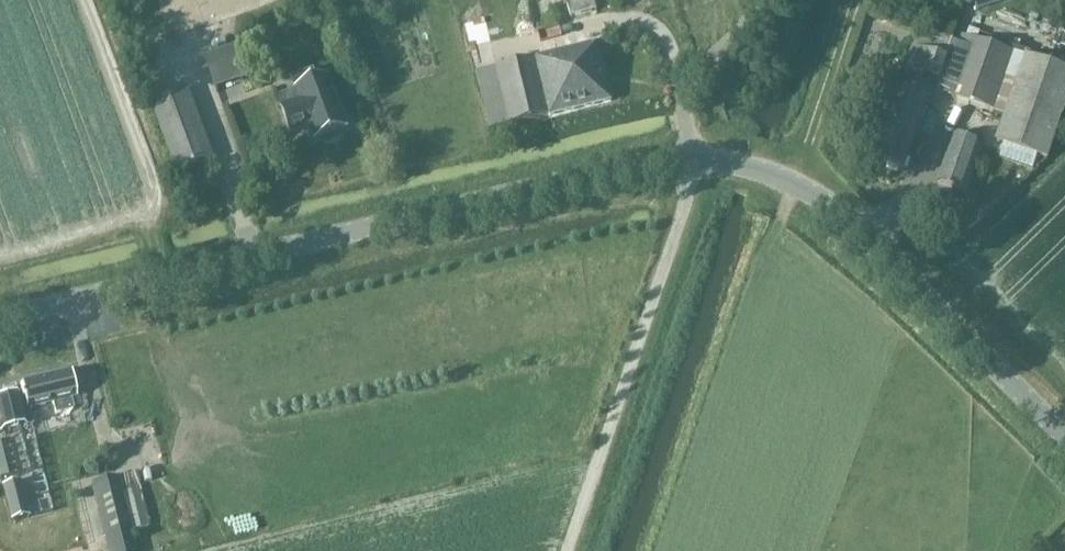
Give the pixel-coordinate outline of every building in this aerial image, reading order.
[(479,20),(465,23),(477,73),(490,129),(549,114),(544,92),(558,89),(556,81),(586,74),(584,64),(586,63),(582,47),(536,58),(500,67),(491,69),(479,20)] [(905,71),(904,75),(905,76),(906,71),(939,83),(954,40),(920,28),(905,71)] [(950,97),(1005,117),(996,143),(1002,145),(996,158),(1029,170),(1034,156),(1046,161),(1064,108),(1064,71),(1014,53),(1013,55),(971,40),(953,88),(950,97)] [(256,72),(245,41),(203,56),(214,87),(256,72)] [(558,89),(544,92),(549,114),(550,116),(611,101),(597,43),(582,47),(586,63),(584,64),(586,74),(556,81),(558,89)] [(292,79),(301,105),(283,112),(291,133),(310,127),(314,139),(347,127),(329,77),(316,82),(312,72),(292,79)] [(177,172),(214,159),(188,89),(151,102),(177,172)] [(902,170),(927,100),(900,90),(875,161),(902,170)] [(953,135),(937,182),(965,192),(981,145),(953,135)] [(23,394),(9,398),(0,400),(0,433),(9,431),(31,425),(28,410),(52,404),(55,415),(73,410),(70,400),(75,399),(69,374),(21,385),(23,394)] [(140,487),(121,492),(118,477),(91,484),(104,537),(131,530),(150,525),(140,487)]
